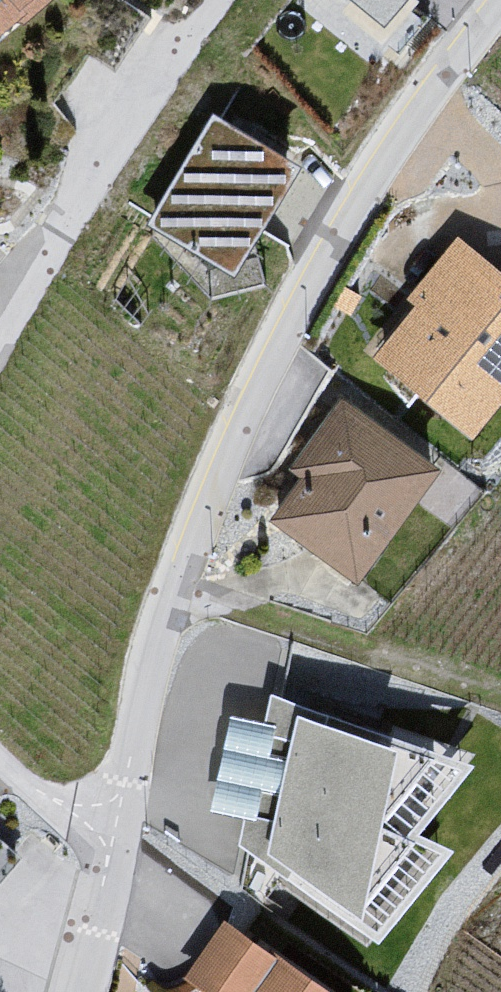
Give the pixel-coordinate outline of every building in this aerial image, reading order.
[(11,54),(68,0),(0,0),(0,43),(11,54)] [(395,13),(404,0),(375,0),(395,13)] [(203,104),(160,220),(250,253),(293,137),(203,104)] [(9,149),(0,139),(0,156),(9,149)] [(391,322),(500,393),(500,228),(467,206),(391,322)] [(340,383),(269,500),(390,573),(461,456),(340,383)] [(316,684),(267,808),(449,886),(500,824),(500,803),(461,791),(500,738),(500,723),(316,684)] [(200,991),(379,991),(380,991),(243,915),(200,991)]
